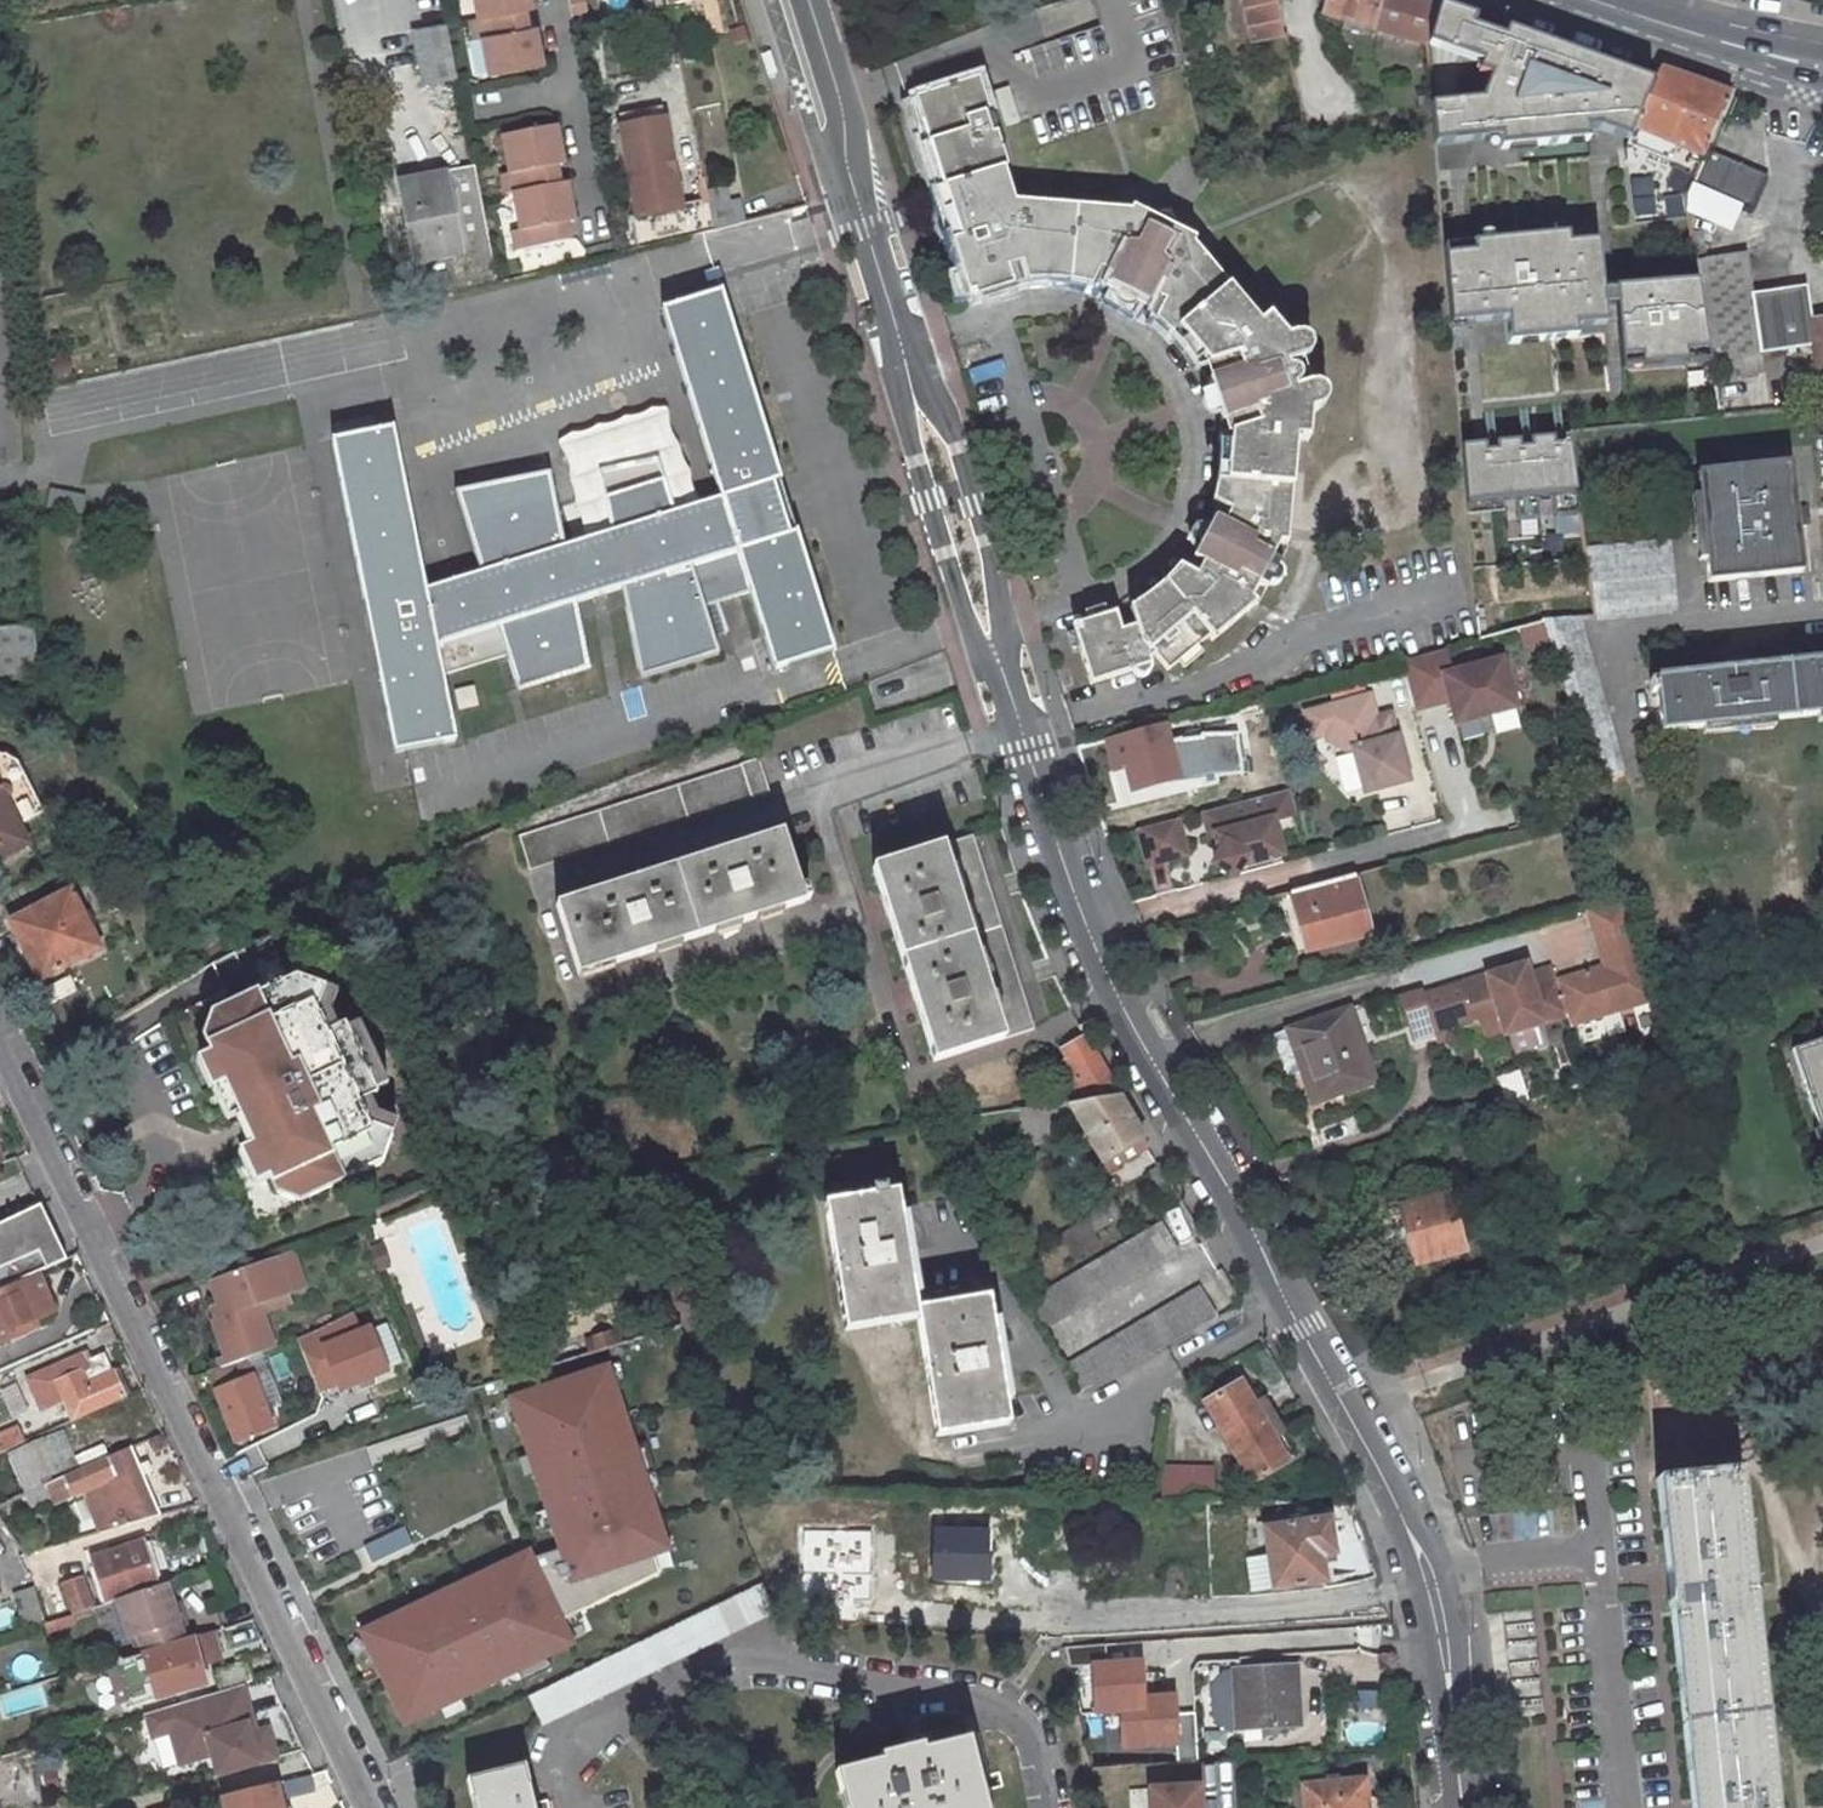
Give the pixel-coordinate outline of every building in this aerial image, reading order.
[(511,8),(528,5),(534,4),(533,0),(477,0),(480,13),(511,8)] [(1285,42),(1282,0),(1243,0),(1246,45),(1285,42)] [(1427,102),(1431,143),(1495,137),(1496,147),(1584,138),(1583,128),(1594,127),(1625,135),(1628,122),(1645,76),(1502,25),(1499,34),(1468,23),(1471,14),(1433,2),(1422,43),(1475,60),(1472,71),(1484,75),(1476,97),(1427,102)] [(515,25),(532,22),(528,5),(511,8),(515,25)] [(484,34),(492,71),(522,65),(545,60),(537,21),(532,22),(515,25),(511,8),(480,13),(472,15),(476,35),(484,34)] [(448,22),(414,29),(423,82),(458,75),(448,22)] [(1689,146),(1702,152),(1727,92),(1650,65),(1645,76),(1628,122),(1689,146)] [(1127,210),(1011,199),(1001,164),(1005,162),(995,129),(989,130),(993,128),(995,125),(996,118),(994,113),(992,111),(987,109),(984,109),(989,107),(978,73),(913,93),(959,235),(950,238),(968,297),(1010,284),(1009,279),(1021,275),(1021,268),(1095,275),(1092,279),(1110,288),(1134,301),(1141,304),(1142,302),(1154,309),(1201,366),(1204,376),(1200,379),(1201,386),(1212,414),(1216,422),(1219,421),(1222,433),(1216,504),(1209,517),(1206,516),(1203,521),(1196,519),(1183,545),(1190,549),(1186,556),(1189,558),(1184,568),(1138,607),(1127,617),(1125,610),(1114,612),(1112,606),(1070,620),(1088,680),(1132,667),(1134,669),(1136,670),(1140,671),(1143,670),(1146,669),(1148,665),(1149,659),(1147,655),(1151,652),(1168,670),(1245,603),(1252,604),(1262,584),(1255,581),(1257,577),(1263,577),(1267,575),(1270,569),(1270,565),(1266,559),(1268,555),(1276,559),(1285,536),(1280,533),(1291,430),(1302,430),(1305,408),(1309,407),(1302,382),(1291,385),(1289,381),(1292,380),(1295,375),(1296,370),(1294,366),(1292,364),(1288,362),(1284,362),(1281,364),(1281,360),(1292,357),(1286,334),(1279,336),(1262,314),(1253,319),(1187,245),(1190,239),(1174,229),(1170,234),(1165,233),(1166,231),(1166,226),(1163,221),(1161,220),(1158,219),(1154,220),(1149,225),(1144,222),(1147,216),(1129,206),(1127,210)] [(905,96),(950,238),(959,235),(913,93),(905,96)] [(662,117),(660,107),(619,114),(621,126),(662,117)] [(621,126),(619,126),(637,217),(643,246),(704,231),(715,228),(712,210),(710,203),(682,208),(664,117),(662,117),(621,126)] [(503,134),(510,172),(503,173),(507,193),(514,191),(545,186),(542,168),(561,164),(564,163),(556,124),(534,129),(503,134)] [(1686,187),(1746,213),(1762,176),(1702,152),(1686,187)] [(474,162),(402,177),(425,300),(495,282),(489,246),(481,196),(474,162)] [(545,186),(564,182),(561,164),(542,168),(545,186)] [(514,191),(521,229),(514,231),(517,250),(556,241),(553,225),(571,221),(575,220),(568,182),(564,182),(545,186),(514,191)] [(556,241),(574,237),(571,221),(553,225),(556,241)] [(1688,227),(1692,249),(1699,249),(1695,226),(1688,227)] [(1563,233),(1440,244),(1448,325),(1501,320),(1504,343),(1572,337),(1571,327),(1602,324),(1594,239),(1564,242),(1563,233)] [(1707,355),(1810,341),(1806,317),(1801,280),(1746,288),(1741,250),(1693,257),(1696,279),(1707,355)] [(1095,275),(1021,268),(1021,275),(1023,279),(1088,286),(1092,279),(1095,275)] [(1696,279),(1610,287),(1619,369),(1707,360),(1696,279)] [(1134,301),(1110,288),(1109,289),(1106,293),(1131,306),(1134,301)] [(575,603),(623,588),(641,681),(721,656),(706,608),(750,594),(775,673),(789,669),(784,653),(828,639),(796,533),(789,535),(774,483),(781,481),(724,290),(663,307),(721,495),(675,509),(659,458),(600,471),(611,530),(564,544),(551,470),(455,489),(478,572),(423,589),(393,426),(330,439),(392,760),(452,746),(440,680),(503,660),(514,698),(588,673),(575,603)] [(1201,366),(1154,309),(1148,317),(1192,369),(1201,366)] [(1806,317),(1810,341),(1819,405),(1822,405),(1822,315),(1806,317)] [(1212,414),(1201,386),(1196,388),(1195,389),(1206,416),(1212,414)] [(1214,435),(1207,500),(1216,504),(1222,433),(1214,435)] [(1564,434),(1459,445),(1465,504),(1512,500),(1514,519),(1537,517),(1535,497),(1549,496),(1551,515),(1576,513),(1564,434)] [(1791,456),(1697,468),(1711,577),(1805,565),(1791,456)] [(774,483),(789,535),(796,533),(788,505),(781,481),(774,483)] [(1678,607),(1669,539),(1582,550),(1593,616),(1678,607)] [(1172,563),(1124,605),(1125,610),(1127,617),(1138,607),(1184,568),(1172,563)] [(8,645),(5,609),(0,609),(0,645),(8,645)] [(1591,781),(1619,772),(1575,617),(1541,621),(1591,781)] [(789,669),(833,654),(828,639),(784,653),(789,669)] [(1453,723),(1512,707),(1498,656),(1447,672),(1441,647),(1398,659),(1412,707),(1447,699),(1453,723)] [(1655,682),(1662,734),(1822,716),(1822,663),(1744,671),(1743,665),(1725,667),(1725,674),(1655,682)] [(1365,692),(1304,709),(1310,733),(1322,730),(1323,736),(1344,748),(1351,747),(1362,790),(1405,779),(1386,710),(1371,714),(1365,692)] [(1133,786),(1175,775),(1173,768),(1188,763),(1182,743),(1167,747),(1161,722),(1102,738),(1110,765),(1125,760),(1129,772),(1133,786)] [(43,805),(17,755),(12,749),(6,748),(1,748),(0,748),(0,849),(27,835),(18,819),(43,805)] [(1125,760),(1110,765),(1113,777),(1129,772),(1125,760)] [(772,795),(762,762),(523,836),(532,867),(772,795)] [(1216,835),(1219,848),(1212,861),(1232,873),(1233,873),(1234,873),(1239,864),(1280,853),(1270,820),(1295,813),(1289,790),(1288,788),(1203,810),(1210,834),(1215,832),(1216,835)] [(1185,852),(1176,817),(1158,821),(1157,821),(1167,856),(1185,852)] [(1167,856),(1157,821),(1138,827),(1148,861),(1167,856)] [(800,891),(784,834),(561,907),(581,975),(812,902),(808,888),(800,891)] [(937,1062),(1036,1029),(975,837),(875,868),(937,1062)] [(1294,951),(1367,932),(1351,873),(1287,890),(1293,915),(1284,917),(1294,951)] [(99,941),(72,887),(13,918),(26,944),(36,940),(49,967),(99,941)] [(1628,900),(1591,910),(1607,963),(1609,968),(1599,971),(1597,966),(1557,979),(1568,1017),(1571,1026),(1658,998),(1628,900)] [(26,944),(39,972),(49,967),(36,940),(26,944)] [(1509,1036),(1568,1017),(1557,979),(1537,985),(1530,962),(1465,982),(1479,1022),(1502,1015),(1509,1036)] [(234,1075),(264,1145),(278,1176),(285,1191),(308,1198),(391,1162),(405,1130),(381,1121),(372,1100),(384,1095),(392,1090),(391,1087),(361,1022),(359,1017),(352,1021),(339,1026),(330,1004),(340,979),(309,968),(223,1007),(213,1030),(219,1044),(234,1075)] [(346,1009),(355,985),(340,979),(330,1004),(339,1026),(352,1021),(346,1009)] [(1399,993),(1409,1023),(1429,1019),(1422,990),(1421,987),(1399,993)] [(1303,1071),(1314,1102),(1373,1082),(1347,1007),(1290,1025),(1287,1026),(1303,1071)] [(406,1081),(377,1015),(361,1022),(391,1087),(406,1081)] [(1479,1022),(1486,1043),(1509,1036),(1502,1015),(1479,1022)] [(1270,1033),(1286,1076),(1303,1071),(1287,1026),(1270,1033)] [(1442,1033),(1435,1035),(1438,1042),(1445,1040),(1442,1033)] [(1088,1038),(1063,1051),(1068,1061),(1065,1064),(1085,1102),(1122,1096),(1088,1038)] [(1794,1051),(1822,1136),(1822,1041),(1794,1051)] [(206,1050),(220,1082),(221,1081),(234,1075),(219,1044),(206,1050)] [(372,1100),(381,1121),(405,1130),(411,1115),(389,1107),(384,1095),(372,1100)] [(1078,1116),(1102,1162),(1147,1139),(1122,1096),(1085,1102),(1024,1112),(1043,1147),(1062,1136),(1057,1127),(1078,1116)] [(1102,1162),(1108,1173),(1153,1148),(1147,1139),(1102,1162)] [(251,1150),(265,1182),(278,1176),(264,1145),(251,1150)] [(1451,1192),(1404,1205),(1411,1231),(1420,1262),(1467,1250),(1451,1192)] [(939,1442),(1010,1430),(989,1301),(920,1312),(902,1194),(827,1206),(847,1334),(921,1323),(939,1442)] [(37,1250),(44,1266),(62,1258),(38,1204),(0,1221),(0,1266),(37,1250)] [(1114,1222),(1108,1206),(1083,1219),(1089,1234),(1114,1222)] [(1181,1250),(1165,1221),(1028,1299),(1045,1329),(1181,1250)] [(478,1251),(468,1226),(456,1231),(467,1256),(478,1251)] [(1408,1265),(1420,1262),(1411,1231),(1400,1234),(1408,1265)] [(370,1245),(377,1266),(389,1261),(381,1240),(370,1245)] [(293,1292),(279,1255),(206,1282),(214,1305),(207,1307),(212,1319),(208,1321),(225,1367),(278,1347),(262,1304),(293,1292)] [(43,1272),(0,1291),(0,1346),(18,1338),(15,1329),(38,1319),(59,1310),(43,1272)] [(1084,1397),(1154,1358),(1221,1320),(1203,1289),(1066,1367),(1084,1397)] [(320,1345),(360,1328),(354,1312),(297,1340),(319,1395),(337,1387),(320,1345)] [(18,1338),(42,1328),(38,1319),(15,1329),(18,1338)] [(617,1323),(584,1334),(588,1347),(621,1336),(617,1323)] [(360,1328),(320,1345),(337,1387),(339,1394),(390,1373),(370,1324),(360,1328)] [(123,1395),(104,1351),(87,1357),(84,1350),(28,1373),(40,1407),(65,1396),(73,1417),(123,1395)] [(673,1553),(610,1362),(506,1397),(558,1552),(570,1587),(655,1559),(673,1553)] [(254,1373),(210,1390),(232,1446),(276,1429),(254,1373)] [(1264,1399),(1252,1377),(1209,1401),(1253,1478),(1297,1454),(1284,1434),(1291,1430),(1270,1395),(1264,1399)] [(16,1424),(0,1431),(0,1448),(22,1439),(16,1424)] [(130,1431),(60,1463),(61,1464),(65,1476),(131,1445),(136,1443),(130,1431)] [(57,1466),(45,1440),(12,1455),(26,1491),(42,1485),(38,1475),(57,1466)] [(72,1492),(101,1479),(117,1514),(98,1523),(101,1531),(162,1512),(143,1472),(152,1468),(148,1460),(139,1463),(131,1445),(65,1476),(72,1492)] [(57,1466),(38,1475),(42,1485),(59,1478),(65,1476),(61,1464),(57,1466)] [(1211,1502),(1213,1469),(1171,1467),(1170,1500),(1211,1502)] [(1659,1480),(1669,1575),(1694,1807),(1778,1807),(1741,1473),(1659,1480)] [(28,1501),(62,1486),(59,1478),(42,1485),(26,1491),(25,1492),(28,1501)] [(991,1579),(989,1513),(931,1515),(933,1580),(991,1579)] [(1337,1554),(1332,1518),(1266,1527),(1268,1543),(1274,1588),(1327,1581),(1324,1555),(1337,1554)] [(108,1551),(141,1542),(138,1533),(106,1543),(108,1551)] [(153,1587),(141,1542),(108,1551),(93,1555),(107,1600),(120,1596),(153,1587)] [(1250,1546),(1255,1590),(1274,1588),(1268,1543),(1250,1546)] [(535,1559),(530,1548),(357,1631),(406,1730),(578,1646),(565,1619),(535,1559)] [(558,1552),(535,1559),(565,1619),(661,1574),(655,1559),(570,1587),(558,1552)] [(62,1581),(72,1614),(93,1608),(92,1605),(81,1575),(62,1581)] [(120,1596),(131,1638),(140,1635),(144,1648),(189,1636),(185,1620),(178,1621),(168,1584),(153,1587),(120,1596)] [(776,1615),(762,1586),(525,1698),(539,1727),(776,1615)] [(34,1587),(18,1592),(27,1629),(43,1623),(34,1587)] [(193,1638),(137,1655),(152,1705),(208,1688),(193,1638)] [(1125,1748),(1185,1746),(1183,1690),(1152,1691),(1151,1656),(1095,1659),(1098,1713),(1123,1712),(1125,1748)] [(253,1682),(247,1661),(213,1672),(219,1693),(245,1685),(253,1682)] [(1296,1662),(1226,1665),(1215,1676),(1217,1713),(1229,1722),(1261,1721),(1275,1720),(1290,1719),(1289,1686),(1297,1686),(1296,1662)] [(282,1762),(270,1725),(258,1728),(245,1685),(219,1693),(143,1715),(151,1742),(168,1736),(178,1769),(206,1760),(213,1782),(282,1762)] [(1290,1719),(1298,1719),(1297,1686),(1289,1686),(1290,1719)] [(1262,1730),(1275,1730),(1275,1720),(1261,1721),(1262,1730)] [(969,1730),(926,1739),(924,1730),(872,1742),(874,1752),(828,1762),(839,1807),(987,1807),(969,1730)] [(546,1795),(536,1797),(528,1763),(469,1778),(477,1807),(549,1807),(546,1795)] [(288,1797),(316,1790),(312,1775),(284,1782),(288,1797)] [(1363,1777),(1304,1780),(1307,1807),(1366,1807),(1363,1777)] [(220,1807),(284,1807),(277,1780),(217,1795),(220,1807)] [(1153,1807),(1203,1807),(1202,1784),(1152,1785),(1153,1807)]
